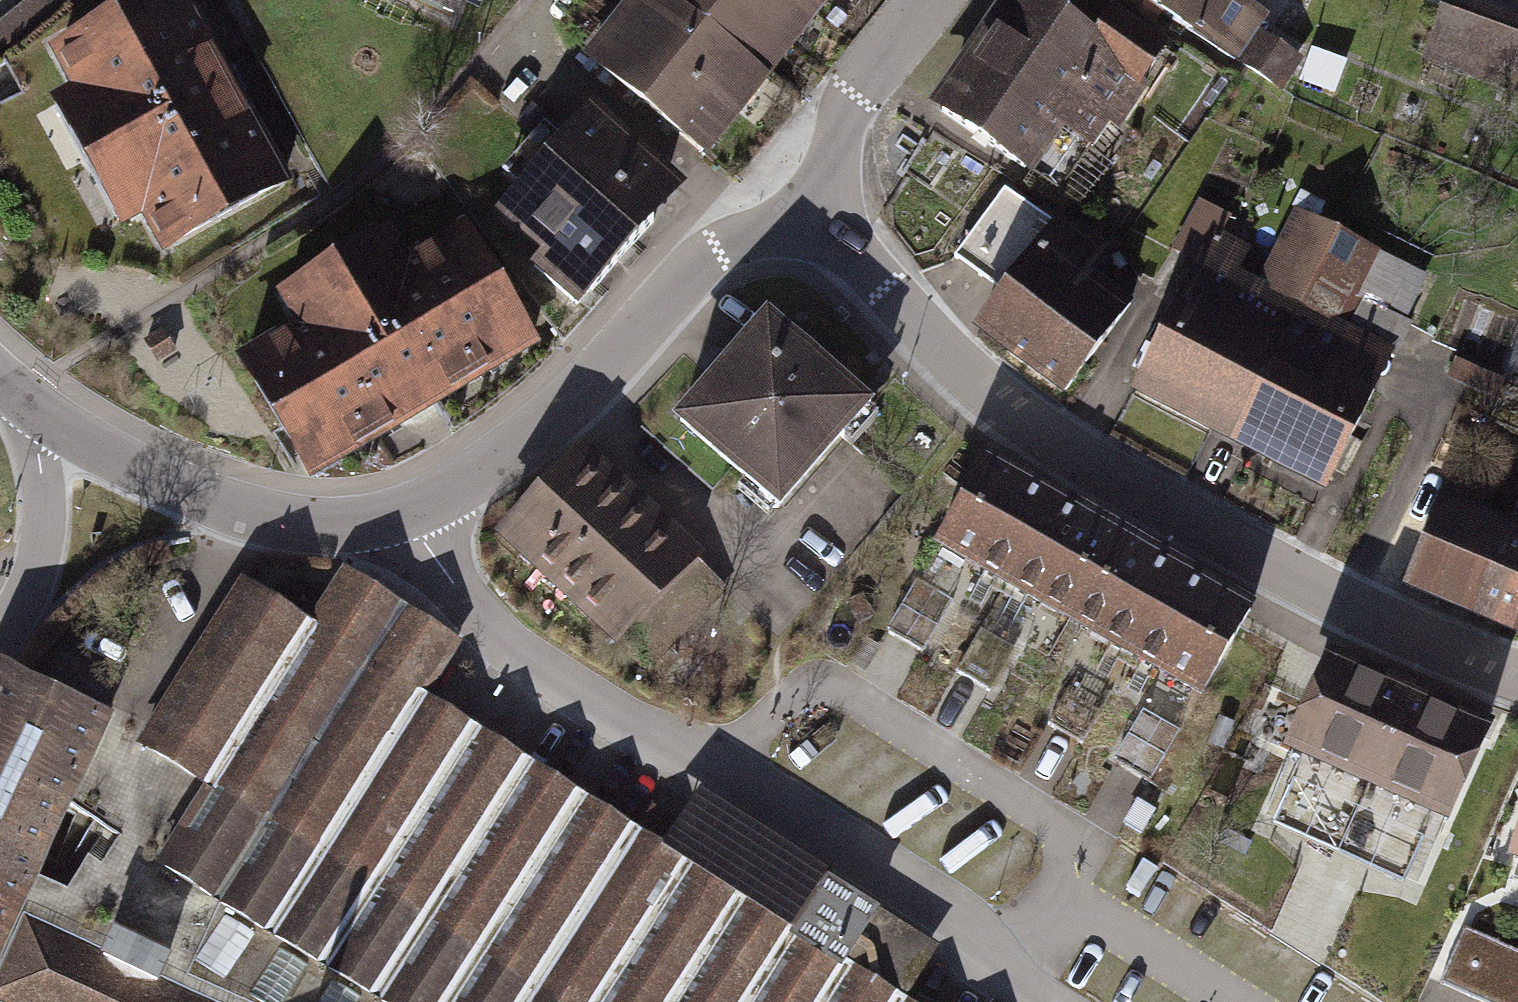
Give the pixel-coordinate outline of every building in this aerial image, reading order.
[(0,27),(0,54),(68,0),(34,0),(0,27)] [(63,55),(83,91),(60,103),(128,226),(146,216),(167,255),(289,187),(243,104),(185,0),(163,0),(100,35),(63,55)] [(460,12),(465,0),(431,0),(460,12)] [(676,0),(647,0),(600,60),(708,144),(765,70),(712,28),(676,0)] [(734,0),(676,0),(712,28),(734,0)] [(712,28),(765,70),(820,0),(734,0),(712,28)] [(950,109),(1040,170),(1069,128),(1093,145),(1110,120),(1123,128),(1150,89),(1142,84),(1167,48),(1110,9),(1113,5),(1105,0),(1024,0),(950,109)] [(1283,92),(1304,61),(1261,32),(1270,19),(1244,2),(1245,0),(1144,0),(1283,92)] [(1453,4),(1433,56),(1517,88),(1517,28),(1453,4)] [(1352,65),(1314,50),(1300,85),(1338,101),(1352,65)] [(551,123),(536,109),(523,123),(538,136),(551,123)] [(604,114),(515,216),(556,252),(544,267),(583,301),(594,288),(597,290),(660,219),(643,203),(670,172),(604,114)] [(1010,296),(984,334),(1073,396),(1135,307),(1073,264),(1087,244),(1008,189),(959,260),(1010,296)] [(1148,381),(1140,397),(1237,448),(1305,310),(1237,280),(1253,248),(1225,233),(1233,218),(1203,203),(1180,250),(1207,263),(1173,330),(1162,325),(1137,376),(1148,381)] [(1315,290),(1343,233),(1317,220),(1289,277),(1315,290)] [(292,300),(309,328),(255,360),(297,430),(319,468),(532,341),(468,233),(411,267),(394,239),(341,270),(292,300)] [(1305,310),(1237,448),(1330,493),(1339,473),(1351,478),(1376,422),(1366,418),(1397,356),(1401,358),(1417,326),(1392,313),(1414,268),(1343,233),(1315,290),(1360,311),(1350,332),(1305,310)] [(774,319),(686,422),(793,513),(881,411),(774,319)] [(176,349),(164,332),(149,343),(160,360),(176,349)] [(1504,380),(1459,362),(1452,380),(1497,398),(1504,380)] [(588,451),(511,533),(630,645),(708,562),(588,451)] [(993,459),(944,545),(1013,584),(1062,498),(993,459)] [(1062,498),(1013,584),(1079,621),(1128,535),(1062,498)] [(1415,584),(1517,626),(1517,536),(1447,507),(1415,584)] [(1128,536),(1079,621),(1144,658),(1193,573),(1128,536)] [(1194,573),(1144,659),(1213,698),(1262,612),(1194,573)] [(163,866),(378,1001),(913,1001),(910,1000),(941,950),(753,822),(734,851),(686,821),(665,851),(429,699),(464,647),(352,575),(318,630),(250,586),(147,743),(213,786),(163,866)] [(951,601),(919,583),(890,634),(922,652),(951,601)] [(1019,637),(986,619),(958,670),(990,688),(1019,637)] [(1338,665),(1298,752),(1382,790),(1422,703),(1338,665)] [(52,927),(28,918),(76,809),(114,723),(9,673),(0,693),(0,1001),(228,1001),(52,927)] [(1422,702),(1382,790),(1466,828),(1506,740),(1422,702)] [(1181,731),(1148,713),(1120,764),(1152,782),(1181,731)] [(163,866),(213,786),(147,743),(114,723),(76,809),(110,830),(52,927),(228,1001),(378,1001),(163,866)] [(1445,985),(1485,1001),(1517,1001),(1517,955),(1468,933),(1445,985)]
